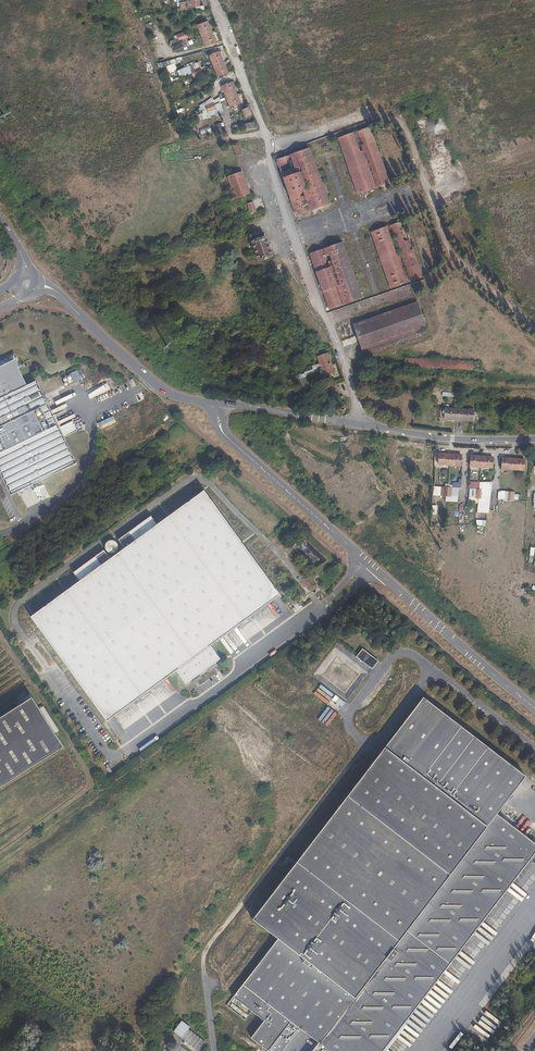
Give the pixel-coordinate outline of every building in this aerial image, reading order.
[(216,38),(207,17),(196,21),(205,42),(216,38)] [(187,33),(185,28),(177,31),(179,36),(187,33)] [(209,52),(217,73),(228,69),(219,48),(209,52)] [(202,70),(200,63),(191,66),(193,73),(202,70)] [(232,79),(222,84),(230,104),(240,100),(232,79)] [(214,101),(212,95),(203,98),(205,104),(214,101)] [(242,111),(244,119),(251,117),(249,109),(242,111)] [(371,125),(338,136),(358,192),(390,180),(371,125)] [(242,153),(239,143),(233,145),(236,155),(242,153)] [(329,202),(309,146),(276,157),(296,213),(329,202)] [(230,186),(225,188),(228,197),(248,191),(241,170),(227,174),(230,186)] [(256,199),(249,202),(254,217),(261,215),(256,199)] [(227,226),(224,219),(220,220),(215,209),(210,211),(217,230),(227,226)] [(404,218),(371,230),(391,286),(424,274),(404,218)] [(272,253),(263,228),(259,229),(258,228),(249,231),(258,258),(272,253)] [(362,296),(342,240),(310,251),(330,307),(362,296)] [(276,265),(271,267),(274,277),(280,275),(276,265)] [(363,348),(427,325),(418,299),(354,322),(363,348)] [(365,354),(429,332),(427,325),(363,348),(365,354)] [(323,364),(326,372),(336,370),(329,351),(320,354),(322,361),(319,362),(320,365),(323,364)] [(57,429),(41,395),(35,382),(27,386),(17,366),(14,359),(0,366),(0,466),(13,494),(16,492),(42,480),(74,464),(61,439),(77,431),(73,421),(57,429)] [(302,370),(304,376),(314,373),(312,367),(302,370)] [(70,373),(74,383),(82,379),(77,369),(70,373)] [(300,379),(302,391),(309,390),(307,378),(300,379)] [(475,408),(446,406),(446,417),(475,419),(475,408)] [(458,465),(459,455),(437,453),(437,464),(458,465)] [(491,468),(491,457),(469,456),(468,466),(491,468)] [(523,471),(523,460),(501,458),(500,469),(523,471)] [(199,674),(206,669),(211,665),(215,662),(220,659),(210,646),(280,595),(203,491),(157,525),(150,516),(118,540),(124,548),(110,559),(103,550),(73,572),(79,581),(30,617),(106,721),(176,671),(185,684),(190,681),(199,674)] [(112,540),(110,541),(108,541),(106,542),(105,544),(105,546),(105,548),(105,550),(106,551),(108,552),(110,553),(112,553),(114,553),(115,552),(116,550),(117,549),(118,547),(117,545),(116,543),(115,542),(113,541),(112,540)] [(362,649),(356,657),(372,669),(378,661),(362,649)] [(64,748),(32,697),(0,717),(0,788),(64,748)] [(531,841),(529,839),(496,814),(525,776),(423,698),(422,699),(378,755),(252,919),(277,939),(233,997),(264,1021),(251,1038),(262,1046),(269,1050),(283,1050),(300,1029),(318,1043),(312,1050),(382,1050),(534,854),(534,852),(534,844),(531,841)] [(198,1050),(204,1041),(188,1029),(190,1027),(181,1020),(178,1026),(183,1029),(181,1032),(183,1034),(181,1037),(198,1050)]
